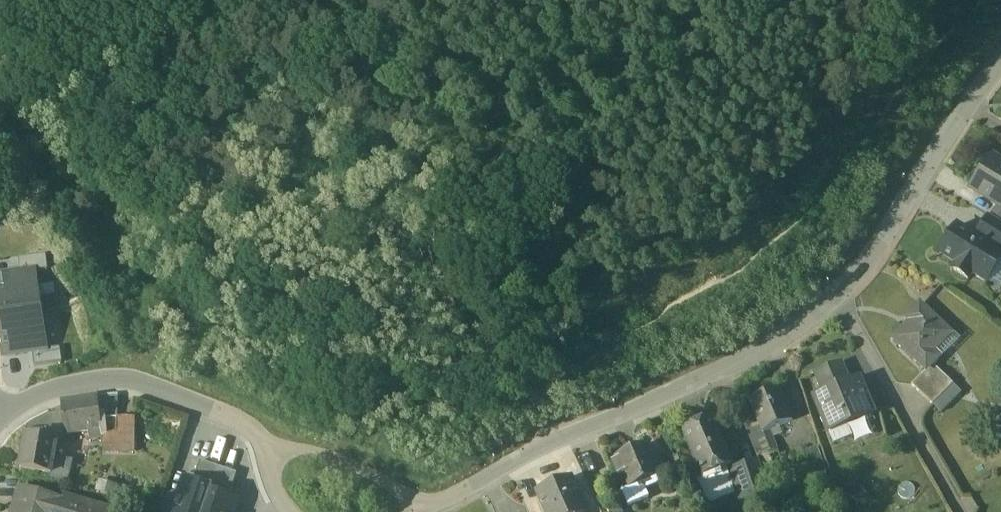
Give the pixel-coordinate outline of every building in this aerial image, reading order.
[(992,153),(970,185),(996,202),(1000,206),(1000,159),(992,153)] [(996,202),(989,214),(1000,222),(1000,206),(996,202)] [(989,214),(975,237),(1000,254),(1000,222),(989,214)] [(957,225),(939,252),(958,264),(954,270),(968,280),(972,274),(987,283),(1000,259),(1000,254),(975,237),(957,225)] [(19,258),(21,273),(37,271),(48,269),(46,254),(19,258)] [(43,310),(37,271),(21,273),(0,276),(0,316),(43,310)] [(951,334),(920,302),(906,316),(910,320),(892,338),(926,371),(933,364),(940,357),(934,352),(951,334)] [(0,316),(0,325),(5,356),(32,352),(48,350),(43,310),(0,316)] [(48,350),(32,352),(34,365),(61,361),(59,348),(48,350)] [(841,364),(817,374),(826,394),(850,384),(841,364)] [(953,384),(933,364),(926,371),(912,385),(932,405),(953,384)] [(826,394),(815,399),(830,435),(874,415),(859,380),(826,394)] [(779,388),(749,401),(756,417),(763,434),(765,434),(769,432),(770,431),(793,421),(779,388)] [(98,398),(100,416),(117,414),(118,397),(98,398)] [(98,398),(63,403),(67,434),(101,429),(100,416),(98,398)] [(736,465),(715,417),(683,431),(704,479),(736,465)] [(765,434),(763,434),(756,417),(743,423),(758,459),(778,451),(770,431),(769,432),(771,436),(767,437),(765,434)] [(135,420),(118,419),(118,433),(117,453),(134,453),(135,420)] [(118,433),(106,436),(106,452),(117,453),(118,433)] [(59,441),(28,436),(22,468),(51,474),(53,474),(56,457),(59,441)] [(654,462),(648,448),(619,461),(620,463),(616,465),(621,477),(625,476),(633,492),(667,477),(659,460),(654,462)] [(818,449),(803,455),(810,475),(825,470),(818,449)] [(72,460),(56,457),(53,474),(51,474),(50,480),(67,486),(72,460)] [(193,485),(212,492),(220,469),(201,462),(193,485)] [(759,463),(733,472),(743,502),(769,494),(759,463)] [(212,492),(211,495),(228,501),(237,474),(220,469),(212,492)] [(539,495),(546,511),(585,511),(572,481),(539,495)] [(212,492),(193,485),(186,483),(176,511),(205,511),(211,495),(212,492)] [(20,491),(14,511),(110,511),(63,498),(61,504),(20,491)] [(237,503),(228,501),(211,495),(205,511),(235,511),(237,503)]
